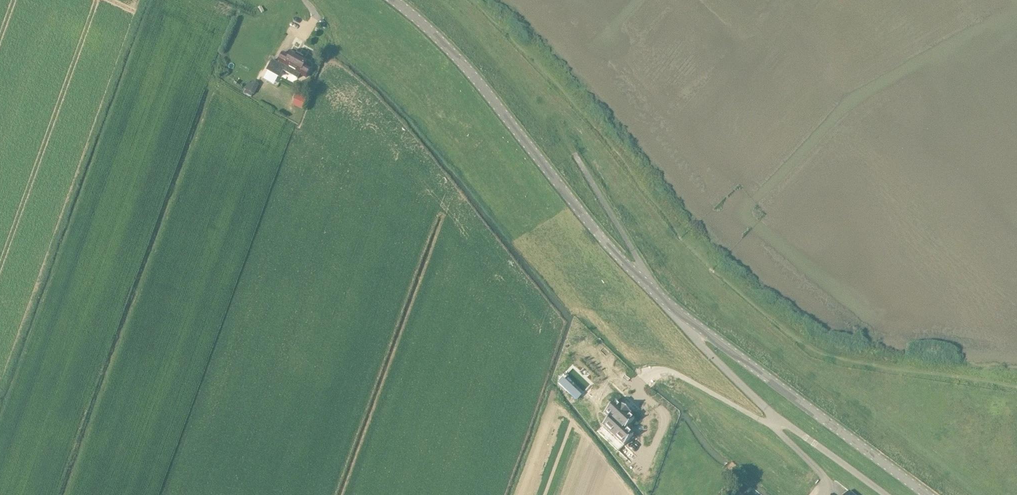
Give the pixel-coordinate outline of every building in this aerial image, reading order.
[(311,68),(305,65),(308,61),(292,52),(290,57),(284,53),(278,63),(279,63),(279,64),(272,61),(267,71),(279,78),(283,71),(298,79),(300,75),(306,78),(311,68)] [(602,426),(597,431),(618,452),(618,451),(619,451),(624,446),(624,445),(625,445),(633,436),(626,429),(634,420),(629,415),(631,414),(621,405),(620,407),(615,402),(608,410),(604,414),(609,418),(602,426)]
